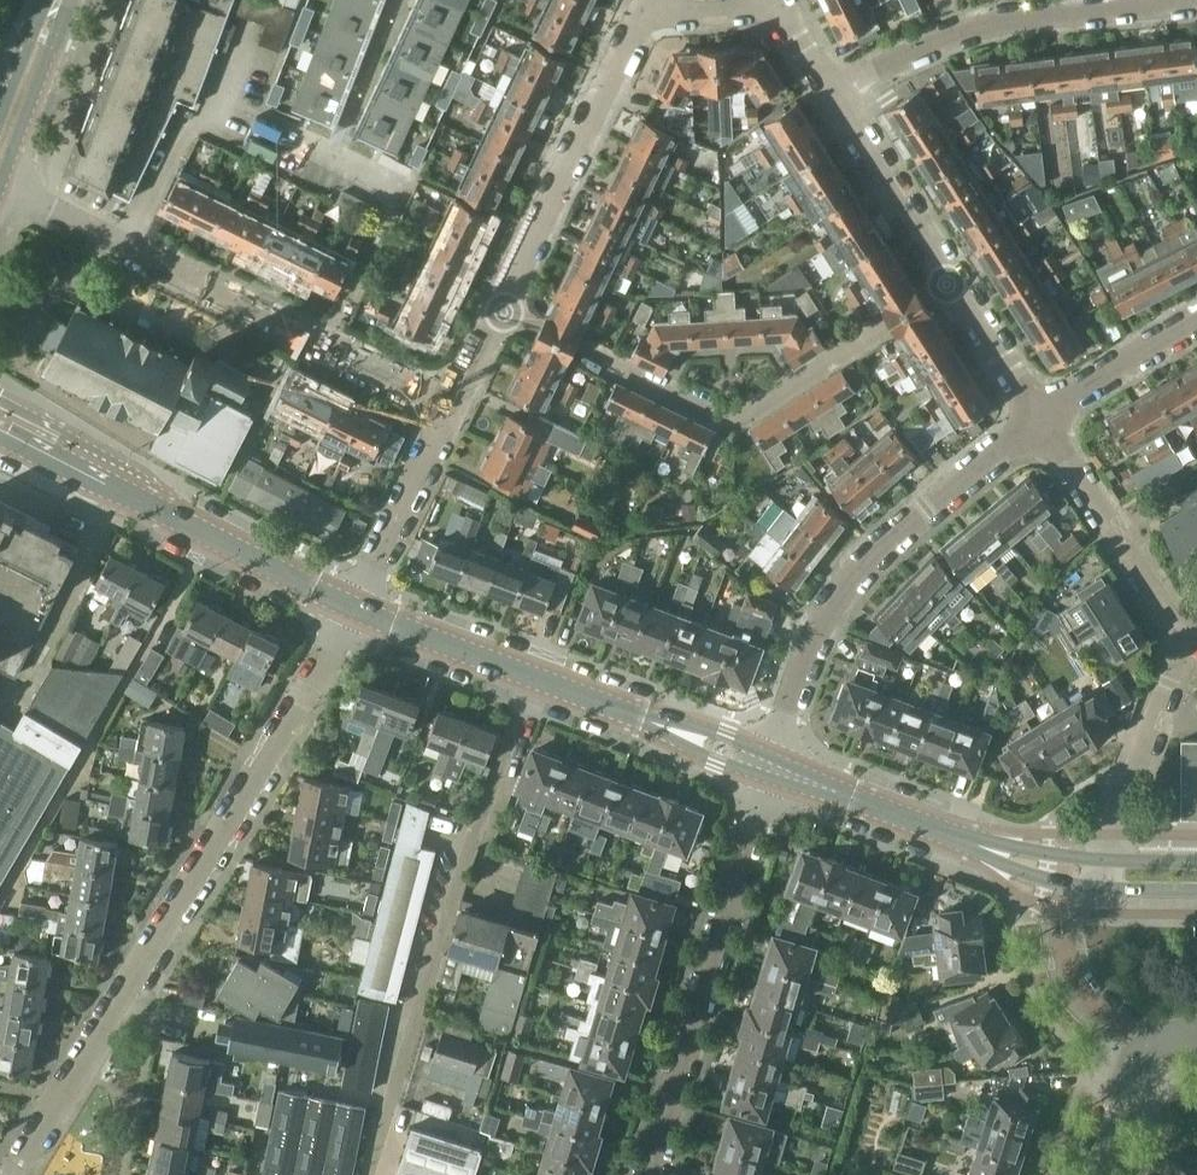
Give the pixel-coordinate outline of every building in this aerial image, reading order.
[(274,0),(131,0),(67,169),(131,198),(179,98),(195,104),(230,9),(266,23),(259,42),(281,50),(297,9),(291,7),(274,0)] [(322,33),(366,50),(381,12),(351,0),(335,0),(322,33)] [(381,12),(385,0),(351,0),(381,12)] [(448,42),(466,5),(454,0),(416,0),(406,22),(448,42)] [(479,13),(490,18),(498,0),(485,0),(479,13)] [(523,8),(535,14),(539,6),(540,5),(529,0),(527,0),(527,1),(523,8)] [(539,6),(549,10),(581,26),(593,2),(590,0),(542,0),(540,5),(539,6)] [(830,14),(857,0),(823,0),(830,14)] [(868,8),(883,0),(857,0),(830,14),(842,39),(875,23),(868,8)] [(908,14),(914,24),(925,18),(917,0),(901,0),(908,14)] [(309,28),(316,9),(305,5),(297,24),(309,28)] [(549,10),(537,36),(569,51),(581,26),(549,10)] [(479,13),(471,31),(481,36),(490,18),(479,13)] [(389,59),(431,79),(448,42),(406,22),(389,59)] [(301,46),(309,28),(297,24),(290,42),(301,46)] [(322,33),(307,71),(351,88),(366,50),(322,33)] [(1169,42),(1176,98),(1177,100),(1196,98),(1196,41),(1196,39),(1169,42)] [(1169,42),(1142,46),(1146,81),(1162,79),(1163,89),(1161,90),(1164,106),(1177,104),(1177,100),(1176,98),(1169,42)] [(533,43),(521,68),(554,84),(566,59),(533,43)] [(492,45),(489,52),(499,58),(503,50),(492,45)] [(1118,85),(1146,81),(1142,46),(1114,50),(1118,85)] [(734,88),(750,88),(749,51),(749,47),(721,48),(722,89),(722,94),(735,94),(734,88)] [(503,50),(499,58),(513,64),(518,55),(504,48),(503,50)] [(722,89),(721,48),(692,49),(692,53),(693,90),(704,89),(704,95),(708,95),(710,135),(722,134),(721,119),(721,113),(723,112),(722,98),(720,98),(720,94),(722,94),(722,89)] [(762,50),(749,51),(750,88),(759,101),(784,84),(762,50)] [(1118,85),(1114,50),(1086,53),(1091,88),(1093,102),(1107,100),(1108,113),(1122,111),(1120,94),(1119,94),(1118,85)] [(693,90),(692,53),(678,54),(660,92),(686,105),(693,109),(693,90)] [(1091,88),(1086,53),(1059,57),(1063,92),(1064,101),(1077,100),(1075,90),(1091,88)] [(1063,92),(1059,57),(1031,60),(1036,95),(1063,92)] [(499,58),(495,67),(504,72),(509,74),(513,64),(499,58)] [(371,96),(414,116),(431,79),(389,59),(371,96)] [(1008,103),(1009,109),(1010,108),(1012,125),(1025,124),(1023,107),(1021,107),(1020,97),(1036,95),(1031,60),(1004,64),(1009,102),(1008,103)] [(981,106),(1008,103),(1009,102),(1004,64),(976,68),(981,106)] [(453,68),(445,86),(456,91),(464,73),(462,72),(453,68)] [(521,68),(509,93),(542,109),(554,84),(521,68)] [(948,70),(926,85),(933,96),(956,81),(948,70)] [(333,134),(351,88),(307,71),(292,109),(335,125),(332,134),(333,134)] [(466,72),(454,96),(459,98),(476,107),(489,113),(494,104),(490,102),(481,98),(481,97),(475,94),(472,87),(477,76),(471,74),(466,72)] [(275,83),(269,100),(277,103),(283,86),(275,83)] [(445,86),(437,104),(445,108),(447,109),(448,108),(451,101),(452,99),(456,91),(445,86)] [(904,133),(934,113),(919,90),(889,109),(904,133)] [(509,93),(497,118),(530,133),(542,109),(509,93)] [(1132,93),(1120,94),(1122,111),(1134,109),(1132,93)] [(414,116),(371,96),(350,141),(351,142),(355,134),(396,153),(414,116)] [(451,101),(448,108),(455,112),(460,103),(452,99),(451,101)] [(1077,100),(1064,101),(1066,118),(1079,117),(1077,100)] [(1054,120),(1066,118),(1064,101),(1051,103),(1054,120)] [(766,123),(781,146),(811,126),(797,103),(766,123)] [(934,113),(904,133),(919,156),(979,117),(972,106),(942,126),(934,113)] [(476,107),(471,117),(485,123),(489,113),(476,107)] [(761,121),(760,119),(760,107),(750,107),(750,121),(761,121)] [(682,133),(695,131),(694,119),(683,120),(673,115),(667,128),(680,135),(682,133)] [(979,117),(919,156),(933,179),(964,160),(956,148),(986,128),(979,117)] [(497,118),(485,142),(518,158),(530,133),(497,118)] [(733,118),(721,119),(722,134),(722,143),(723,143),(734,136),(733,118)] [(636,143),(668,160),(680,136),(695,142),(695,131),(682,133),(680,135),(667,128),(648,119),(636,143)] [(826,149),(811,126),(781,146),(796,169),(826,149)] [(1156,160),(1172,155),(1168,134),(1151,137),(1156,160)] [(1004,143),(1012,151),(1016,147),(1013,137),(1004,143)] [(473,166),(473,167),(506,183),(518,158),(485,142),(473,166)] [(636,143),(625,167),(657,183),(665,187),(676,164),(673,162),(668,160),(636,143)] [(756,150),(761,158),(773,151),(768,143),(756,150)] [(419,144),(411,161),(419,164),(426,148),(419,144)] [(456,146),(451,156),(464,162),(468,152),(456,146)] [(841,173),(826,149),(796,169),(796,170),(785,176),(794,190),(784,197),(791,206),(803,198),(811,193),(841,173)] [(1041,184),(1042,184),(1047,184),(1043,150),(1015,154),(1041,184)] [(773,151),(761,158),(767,168),(779,160),(773,151)] [(676,164),(686,169),(690,161),(677,155),(673,162),(676,164)] [(451,156),(446,165),(459,171),(464,162),(451,156)] [(971,188),(992,175),(1001,170),(994,159),(980,168),(979,167),(972,172),(964,160),(933,179),(948,202),(971,188)] [(1158,169),(1166,183),(1181,175),(1174,161),(1158,169)] [(464,162),(459,171),(469,176),(461,192),(494,208),(506,183),(473,167),(473,166),(464,162)] [(1101,166),(1104,184),(1129,175),(1128,169),(1127,163),(1101,166)] [(208,181),(214,169),(205,164),(199,178),(208,181)] [(1085,165),(1086,183),(1100,182),(1099,164),(1085,165)] [(649,200),(657,183),(625,167),(612,193),(644,210),(649,200)] [(214,169),(208,181),(218,186),(224,174),(214,169)] [(826,215),(856,195),(841,173),(811,193),(803,198),(791,206),(788,207),(794,216),(804,209),(814,223),(825,215),(826,215)] [(1034,181),(1026,173),(1013,181),(1019,191),(1034,181)] [(992,175),(971,188),(948,202),(963,226),(1004,200),(1006,198),(992,175)] [(179,178),(163,210),(188,222),(204,190),(179,178)] [(254,189),(249,199),(258,204),(263,194),(254,189)] [(204,190),(188,222),(213,234),(229,202),(204,190)] [(343,190),(339,198),(337,202),(360,213),(366,201),(343,190)] [(659,217),(644,210),(612,193),(600,218),(632,234),(647,241),(659,217)] [(263,194),(258,204),(267,209),(273,198),(272,198),(263,194)] [(1044,194),(1034,201),(1040,210),(1045,207),(1050,203),(1052,202),(1044,194)] [(826,215),(840,238),(870,218),(856,195),(826,215)] [(1063,205),(1068,219),(1098,208),(1092,195),(1063,205)] [(416,197),(411,207),(422,212),(426,202),(416,197)] [(229,202),(213,234),(237,246),(253,214),(258,204),(249,199),(244,209),(229,202)] [(458,200),(445,225),(478,240),(490,215),(458,200)] [(963,226),(978,249),(1009,229),(1017,225),(1019,223),(1004,200),(963,226)] [(712,202),(707,211),(722,218),(722,206),(712,202)] [(1037,212),(1034,214),(1041,224),(1057,213),(1050,203),(1045,207),(1040,210),(1037,212)] [(424,214),(436,219),(440,210),(428,204),(424,214)] [(733,209),(727,214),(727,246),(748,233),(733,209)] [(303,212),(297,223),(306,228),(307,228),(312,217),(303,212)] [(253,214),(237,246),(262,258),(278,226),(253,214)] [(424,214),(419,223),(431,228),(436,219),(424,214)] [(1173,222),(1196,269),(1196,229),(1195,226),(1191,228),(1185,216),(1173,222)] [(312,217),(307,228),(316,233),(322,221),(312,217)] [(1019,223),(1017,225),(1024,235),(1037,227),(1030,217),(1019,223)] [(600,218),(588,242),(620,259),(632,234),(600,218)] [(886,242),(870,218),(840,238),(832,242),(820,251),(826,260),(838,253),(839,254),(847,249),(855,262),(886,242)] [(1154,245),(1161,258),(1175,286),(1196,275),(1196,269),(1173,222),(1163,228),(1167,236),(1153,244),(1154,245)] [(445,225),(434,249),(466,265),(478,240),(445,225)] [(278,226),(262,258),(287,270),(303,238),(302,237),(278,226)] [(303,238),(287,270),(312,283),(328,250),(312,242),(316,233),(307,228),(306,228),(302,237),(303,238)] [(1009,229),(978,249),(993,272),(1024,253),(1009,229)] [(820,251),(832,242),(827,234),(827,235),(826,235),(814,243),(820,251)] [(353,237),(347,248),(357,253),(362,241),(353,237)] [(576,267),(608,283),(608,284),(616,288),(622,274),(634,279),(639,268),(626,262),(625,263),(620,260),(620,259),(588,242),(576,267)] [(900,264),(886,242),(855,262),(870,284),(900,264)] [(1161,258),(1154,245),(1141,252),(1135,242),(1124,247),(1130,258),(1136,271),(1150,299),(1175,286),(1161,258)] [(1113,253),(1118,264),(1130,258),(1124,247),(1113,253)] [(328,250),(312,283),(336,295),(352,262),(357,253),(347,248),(343,257),(328,250)] [(434,249),(422,274),(454,290),(466,265),(434,249)] [(744,266),(737,251),(723,258),(724,277),(744,266)] [(1024,253),(993,272),(1008,296),(1039,276),(1054,267),(1061,263),(1054,252),(1032,266),(1024,253)] [(629,253),(626,262),(639,268),(647,273),(652,264),(629,253)] [(400,263),(412,269),(416,260),(405,254),(400,263)] [(724,277),(723,261),(714,257),(707,271),(724,279),(724,277)] [(1136,271),(1130,258),(1118,264),(1104,271),(1125,312),(1150,299),(1136,271)] [(407,279),(412,269),(400,263),(395,273),(407,279)] [(1039,276),(1008,296),(1023,319),(1054,299),(1054,300),(1068,291),(1059,278),(1068,273),(1061,263),(1054,267),(1039,276)] [(883,308),(891,321),(925,299),(907,271),(905,272),(900,264),(870,284),(874,294),(883,308)] [(596,308),(608,284),(608,283),(576,267),(564,292),(596,308)] [(793,269),(768,286),(770,289),(804,286),(793,269)] [(422,274),(410,299),(442,315),(454,290),(422,274)] [(675,295),(677,289),(658,279),(649,295),(675,295)] [(844,289),(849,297),(862,289),(857,281),(844,289)] [(802,304),(814,297),(808,288),(797,295),(802,304)] [(725,290),(728,344),(754,342),(752,318),(747,319),(746,306),(737,306),(736,289),(725,290)] [(862,289),(849,297),(855,306),(868,298),(862,289)] [(1098,306),(1110,299),(1104,289),(1092,296),(1098,306)] [(701,322),(703,346),(728,344),(725,290),(714,290),(715,307),(705,308),(706,322),(701,322)] [(549,315),(542,330),(576,347),(592,315),(596,308),(564,292),(560,300),(558,299),(549,315)] [(802,304),(808,313),(819,306),(814,297),(802,304)] [(849,297),(845,300),(851,309),(855,306),(849,297)] [(410,299),(398,324),(430,340),(442,315),(410,299)] [(943,326),(925,299),(891,321),(901,338),(900,339),(912,358),(915,356),(946,336),(941,328),(943,326)] [(1054,299),(1023,319),(1038,342),(1068,322),(1054,300),(1054,299)] [(230,362),(219,356),(217,361),(195,351),(190,360),(177,354),(179,350),(175,348),(173,351),(161,346),(163,342),(159,340),(157,344),(146,337),(148,334),(144,332),(142,336),(129,330),(131,326),(127,324),(125,328),(113,322),(115,318),(111,316),(109,319),(97,314),(99,310),(95,308),(93,312),(81,306),(83,302),(79,300),(67,323),(62,320),(47,349),(53,352),(41,374),(45,376),(47,373),(58,379),(57,382),(61,384),(63,381),(75,387),(73,390),(77,393),(79,389),(91,395),(89,398),(93,401),(94,397),(106,403),(105,407),(109,409),(111,405),(122,411),(120,415),(124,417),(126,413),(138,419),(136,423),(141,425),(143,422),(155,428),(153,432),(157,434),(159,430),(171,436),(164,450),(168,452),(168,453),(169,454),(169,453),(179,458),(178,459),(180,459),(190,464),(189,465),(190,465),(191,464),(201,469),(200,471),(202,472),(202,470),(218,479),(219,477),(218,476),(251,412),(253,413),(254,411),(241,404),(256,375),(246,370),(246,369),(244,367),(243,369),(233,363),(233,362),(230,360),(230,362)] [(639,309),(651,315),(656,306),(644,300),(639,309)] [(606,303),(602,311),(614,318),(619,309),(606,303)] [(752,318),(754,342),(779,340),(798,314),(783,316),(783,303),(761,304),(762,318),(752,318)] [(382,305),(377,314),(389,320),(393,311),(382,305)] [(639,309),(635,319),(646,325),(651,315),(639,309)] [(657,326),(679,347),(703,346),(701,322),(691,323),(690,309),(669,310),(670,325),(657,326)] [(597,321),(610,327),(614,318),(602,311),(597,321)] [(798,314),(779,340),(782,346),(781,346),(794,365),(825,345),(813,325),(807,329),(798,314)] [(1068,322),(1038,342),(1052,366),(1084,347),(1084,346),(1069,323),(1068,322)] [(1086,331),(1085,331),(1093,342),(1106,334),(1099,323),(1086,331)] [(679,347),(657,326),(650,340),(644,337),(634,356),(667,372),(676,354),(676,353),(679,347)] [(558,386),(576,347),(542,330),(527,360),(530,361),(526,370),(558,386)] [(912,358),(907,361),(895,368),(896,370),(887,376),(891,384),(909,373),(919,387),(931,379),(930,378),(961,358),(946,336),(915,356),(912,358)] [(890,360),(895,368),(907,361),(902,353),(890,360)] [(976,382),(961,358),(930,378),(931,379),(945,402),(976,382)] [(1196,403),(1196,366),(1181,376),(1196,403)] [(554,395),(558,386),(526,370),(514,393),(547,409),(554,395)] [(812,389),(837,430),(846,424),(840,414),(848,409),(841,397),(854,389),(842,370),(812,389)] [(291,376),(275,408),(291,416),(286,425),(295,430),(300,421),(316,388),(291,376)] [(1177,421),(1196,409),(1196,403),(1181,376),(1157,390),(1177,421)] [(569,379),(565,389),(577,395),(582,385),(569,379)] [(602,387),(591,381),(582,399),(593,404),(602,387)] [(618,438),(631,444),(653,398),(620,382),(610,402),(623,408),(615,423),(624,427),(618,438)] [(976,382),(945,402),(937,407),(927,413),(903,428),(909,438),(922,453),(938,439),(927,426),(951,411),(960,424),(990,405),(976,382)] [(278,383),(263,411),(268,414),(282,385),(278,383)] [(316,388),(300,421),(324,433),(340,400),(316,388)] [(577,395),(565,389),(560,398),(560,399),(573,405),(577,395)] [(812,389),(782,408),(794,428),(802,423),(803,425),(808,422),(814,431),(822,426),(829,436),(837,430),(812,389)] [(1177,421),(1157,390),(1133,405),(1152,436),(1156,444),(1168,437),(1163,430),(1177,421)] [(653,398),(631,444),(638,447),(643,436),(652,440),(656,430),(670,437),(672,433),(682,413),(653,398)] [(922,405),(927,413),(937,407),(932,398),(922,405)] [(324,433),(317,447),(342,460),(345,454),(349,445),(365,412),(340,400),(324,433)] [(1152,436),(1133,405),(1109,419),(1128,451),(1142,442),(1147,451),(1146,451),(1154,464),(1164,458),(1156,444),(1152,436)] [(784,434),(794,428),(782,408),(752,428),(778,469),(786,463),(780,453),(788,448),(783,439),(786,437),(784,434)] [(881,409),(870,419),(877,429),(889,419),(881,409)] [(531,411),(526,422),(512,414),(498,443),(528,457),(542,464),(552,441),(581,455),(581,454),(593,460),(600,444),(531,411)] [(365,412),(349,445),(374,457),(375,456),(391,464),(404,436),(388,428),(390,424),(365,412)] [(682,413),(672,433),(670,437),(685,444),(680,454),(689,459),(684,470),(694,475),(716,429),(682,413)] [(975,435),(983,428),(977,420),(968,427),(975,435)] [(286,425),(276,445),(286,450),(290,442),(295,430),(286,425)] [(873,446),(897,474),(918,456),(894,428),(873,446)] [(295,430),(290,442),(299,446),(305,434),(295,430)] [(834,446),(839,452),(844,458),(855,448),(845,437),(834,446)] [(1175,451),(1176,451),(1168,437),(1156,444),(1164,458),(1172,453),(1174,452),(1175,451)] [(528,457),(498,443),(484,471),(497,477),(494,485),(526,500),(536,480),(546,485),(554,469),(542,464),(528,457)] [(844,458),(839,452),(834,446),(825,454),(835,466),(844,458)] [(897,474),(873,446),(850,465),(875,493),(897,474)] [(1172,453),(1164,458),(1172,471),(1173,472),(1184,466),(1183,464),(1175,451),(1174,452),(1172,453)] [(342,460),(339,466),(349,470),(354,459),(345,454),(342,460)] [(345,508),(264,466),(245,456),(229,487),(313,530),(315,527),(324,532),(323,535),(329,538),(345,508)] [(809,457),(803,461),(813,472),(817,469),(809,457)] [(875,493),(850,465),(830,482),(855,511),(875,493)] [(798,467),(791,476),(803,485),(810,477),(798,467)] [(330,473),(323,487),(328,489),(335,475),(330,473)] [(1018,482),(1020,485),(1010,494),(1033,522),(1040,530),(1050,542),(1054,546),(1062,540),(1059,537),(1063,534),(1052,520),(1050,521),(1044,513),(1056,503),(1033,475),(1031,477),(1028,474),(1018,482)] [(467,481),(462,496),(488,506),(494,492),(467,481)] [(1161,522),(1181,569),(1182,568),(1181,565),(1196,555),(1196,489),(1189,494),(1180,497),(1183,509),(1161,522)] [(798,517),(830,541),(848,517),(816,493),(798,517)] [(985,510),(1010,541),(1033,522),(1010,494),(1001,501),(999,498),(985,510)] [(740,502),(735,505),(745,513),(749,509),(740,502)] [(683,504),(684,520),(698,519),(696,503),(683,504)] [(49,532),(44,529),(43,531),(30,524),(29,520),(24,522),(15,517),(13,511),(7,513),(0,509),(0,668),(15,675),(80,548),(49,532)] [(966,530),(989,558),(1010,541),(985,510),(973,519),(976,522),(966,530)] [(757,521),(769,531),(775,523),(763,513),(757,521)] [(579,515),(573,527),(597,538),(602,527),(579,515)] [(446,574),(459,579),(471,546),(481,520),(471,516),(465,533),(463,532),(459,542),(442,535),(439,542),(426,537),(417,560),(430,566),(430,568),(434,569),(433,572),(445,577),(446,574)] [(780,539),(812,564),(830,541),(798,517),(780,539)] [(812,564),(780,539),(769,531),(757,521),(751,529),(761,538),(750,552),(795,586),(812,564)] [(715,554),(725,542),(703,524),(693,536),(715,554)] [(989,558),(966,530),(957,538),(955,535),(946,543),(948,546),(945,548),(977,590),(992,579),(997,585),(1005,578),(996,566),(995,566),(989,558)] [(1050,542),(1040,530),(1031,537),(1041,548),(1050,542)] [(1054,546),(1065,559),(1084,542),(1074,531),(1062,540),(1054,546)] [(502,550),(507,536),(498,532),(492,546),(502,550)] [(522,556),(532,560),(533,557),(534,554),(539,540),(530,537),(522,556)] [(499,556),(471,546),(459,579),(463,580),(462,583),(473,587),(475,584),(487,589),(499,556)] [(102,616),(110,619),(137,568),(122,561),(123,558),(116,554),(114,557),(111,555),(96,583),(115,593),(102,616)] [(972,591),(962,581),(936,555),(934,558),(931,555),(922,565),(924,568),(917,575),(942,600),(949,607),(952,611),(972,591)] [(516,599),(528,567),(499,556),(487,589),(491,590),(490,593),(501,597),(503,594),(516,599)] [(533,557),(532,560),(529,568),(528,567),(516,599),(520,601),(519,604),(530,608),(532,605),(546,610),(548,604),(562,610),(576,572),(560,566),(559,567),(533,557)] [(630,581),(636,563),(627,560),(620,577),(630,581)] [(996,566),(1005,578),(1013,571),(1003,560),(996,566)] [(636,563),(630,581),(639,584),(645,567),(636,563)] [(146,621),(151,612),(165,583),(159,580),(160,577),(152,573),(151,575),(137,568),(110,619),(120,624),(125,615),(128,617),(130,613),(146,621)] [(949,607),(942,600),(917,575),(908,585),(905,582),(893,594),(931,631),(932,632),(945,619),(952,627),(961,619),(952,611),(949,607)] [(1080,639),(1090,633),(1101,626),(1128,609),(1110,581),(1107,582),(1102,575),(1077,591),(1082,598),(1063,611),(1080,639)] [(690,585),(680,581),(674,597),(683,601),(690,585)] [(610,633),(625,595),(596,584),(582,623),(610,633)] [(690,585),(683,601),(685,601),(693,604),(699,588),(690,585)] [(736,634),(735,636),(719,679),(728,683),(728,681),(739,685),(740,683),(742,684),(742,683),(751,679),(765,637),(766,638),(774,621),(773,619),(779,602),(748,591),(743,605),(746,606),(739,624),(736,634)] [(931,631),(893,594),(882,606),(884,608),(877,617),(881,620),(867,635),(891,645),(899,637),(913,650),(913,649),(922,640),(931,631)] [(638,644),(652,605),(625,595),(610,633),(637,643),(638,644)] [(211,642),(225,613),(222,612),(223,609),(214,605),(212,607),(198,600),(184,627),(180,624),(167,649),(184,658),(195,634),(211,642)] [(665,654),(693,664),(707,626),(689,619),(694,605),(693,604),(685,601),(680,615),(665,654)] [(735,602),(728,619),(739,624),(746,606),(743,605),(735,602)] [(665,654),(680,615),(678,615),(652,605),(638,644),(665,654)] [(1050,629),(1063,621),(1059,614),(1046,606),(1030,629),(1041,635),(1050,629)] [(1090,633),(1080,639),(1089,653),(1110,640),(1120,655),(1146,638),(1128,609),(1101,626),(1090,633)] [(225,613),(211,642),(236,655),(251,627),(250,626),(250,623),(241,619),(238,620),(225,613)] [(1063,621),(1050,629),(1065,653),(1079,644),(1063,621)] [(70,663),(72,659),(88,668),(102,642),(71,626),(55,656),(70,663)] [(707,626),(693,664),(708,670),(706,674),(719,679),(735,636),(707,626)] [(251,627),(236,655),(238,656),(228,675),(243,682),(253,664),(265,670),(280,642),(276,640),(276,637),(268,632),(265,634),(251,627)] [(125,671),(126,670),(143,640),(130,633),(109,669),(125,671)] [(997,656),(1005,648),(995,638),(987,646),(997,656)] [(839,699),(834,711),(838,712),(837,714),(840,720),(842,721),(841,724),(852,728),(851,729),(862,733),(884,674),(885,674),(889,664),(898,667),(903,654),(868,641),(863,654),(860,653),(850,680),(849,680),(848,684),(845,683),(839,697),(838,699),(839,699)] [(135,679),(148,686),(164,654),(151,647),(134,678),(135,679)] [(206,651),(198,665),(207,670),(214,656),(206,651)] [(993,662),(980,676),(985,678),(997,684),(1004,671),(993,662)] [(71,763),(82,742),(83,743),(126,671),(53,665),(15,728),(0,719),(0,883),(71,763)] [(884,674),(862,733),(873,737),(874,733),(875,734),(877,737),(884,740),(888,739),(891,740),(906,700),(889,694),(895,678),(885,674),(884,674)] [(934,678),(929,693),(939,696),(944,681),(934,678)] [(148,686),(135,679),(127,691),(152,706),(160,692),(148,686)] [(933,710),(918,750),(930,754),(932,758),(939,761),(943,759),(946,760),(961,721),(945,715),(951,701),(949,700),(954,685),(944,681),(939,696),(933,710)] [(381,723),(392,693),(362,682),(351,712),(346,711),(340,725),(362,734),(356,751),(368,756),(372,745),(378,731),(381,723)] [(1046,686),(1043,688),(1052,703),(1062,697),(1053,682),(1046,686)] [(1119,706),(1132,699),(1123,685),(1111,692),(1119,706)] [(392,693),(381,723),(409,734),(421,704),(392,693)] [(906,700),(891,740),(894,741),(895,744),(903,747),(907,746),(918,750),(933,710),(939,696),(929,693),(922,706),(906,700)] [(1084,697),(1058,713),(1080,748),(1088,743),(1091,747),(1108,736),(1097,718),(1104,714),(1093,697),(1087,701),(1084,697)] [(983,714),(993,718),(994,719),(1000,702),(989,698),(983,714)] [(1026,698),(1018,704),(1027,719),(1036,713),(1026,698)] [(1018,704),(1009,709),(1018,724),(1027,719),(1018,704)] [(204,719),(229,734),(236,722),(211,707),(204,719)] [(447,775),(448,773),(467,721),(440,711),(428,741),(446,748),(442,757),(446,759),(441,773),(447,775)] [(1058,713),(1033,729),(1055,763),(1066,757),(1071,758),(1077,754),(1078,749),(1080,748),(1058,713)] [(138,748),(146,749),(181,755),(186,727),(143,719),(140,738),(138,748)] [(498,732),(467,721),(448,773),(447,775),(460,780),(468,756),(486,763),(498,732)] [(961,721),(946,760),(949,761),(950,765),(958,768),(962,766),(974,771),(989,732),(961,721)] [(1011,749),(1004,753),(1015,770),(1021,766),(1032,783),(1050,772),(1047,768),(1055,763),(1033,729),(1008,745),(1011,749)] [(122,745),(138,748),(140,738),(123,735),(122,745)] [(1181,804),(1182,818),(1196,818),(1196,739),(1181,738),(1181,804)] [(138,748),(122,745),(120,755),(136,758),(138,748)] [(176,783),(181,755),(146,749),(138,748),(136,758),(144,760),(141,777),(176,783)] [(534,748),(524,776),(519,774),(513,791),(520,794),(517,802),(528,806),(519,829),(520,829),(534,835),(536,829),(542,812),(548,797),(562,759),(534,748)] [(339,759),(334,772),(359,782),(361,777),(364,768),(339,759)] [(548,797),(575,808),(590,769),(562,759),(548,797)] [(364,768),(361,777),(366,779),(369,770),(368,770),(364,768)] [(618,779),(590,769),(575,808),(593,815),(603,819),(618,779)] [(305,776),(300,803),(345,811),(350,785),(305,776)] [(176,784),(176,783),(141,777),(138,796),(130,795),(129,804),(128,806),(171,814),(176,784)] [(603,819),(631,829),(646,790),(618,780),(618,779),(603,819)] [(658,840),(675,794),(661,789),(659,795),(646,790),(631,829),(647,835),(641,851),(653,856),(658,840)] [(420,805),(431,809),(434,810),(439,794),(426,790),(420,805)] [(111,801),(129,804),(130,795),(113,792),(111,801)] [(683,797),(675,794),(658,840),(653,856),(647,870),(660,874),(670,844),(686,850),(701,813),(698,807),(692,805),(693,802),(682,798),(683,797)] [(81,799),(67,797),(62,825),(76,827),(81,799)] [(171,814),(128,806),(129,804),(111,801),(111,802),(102,800),(100,810),(109,812),(109,814),(134,819),(131,837),(166,843),(171,814)] [(431,809),(420,805),(408,800),(358,990),(397,1001),(436,849),(421,845),(431,809)] [(394,800),(389,819),(398,821),(403,803),(394,800)] [(345,811),(300,803),(295,828),(340,836),(345,811)] [(552,816),(542,812),(536,829),(537,829),(546,832),(552,816)] [(398,821),(389,819),(383,838),(393,841),(398,821)] [(340,837),(340,836),(295,828),(290,855),(335,864),(335,863),(349,866),(354,840),(340,837)] [(519,829),(518,834),(532,839),(534,835),(520,829),(519,829)] [(608,836),(598,832),(592,850),(601,853),(608,836)] [(54,847),(46,860),(71,864),(77,865),(78,865),(113,871),(118,841),(83,835),(80,851),(54,847)] [(382,844),(377,864),(373,877),(383,879),(391,847),(382,844)] [(803,898),(795,920),(781,916),(777,930),(804,938),(808,924),(816,903),(835,857),(823,853),(823,854),(810,849),(804,852),(788,893),(803,898)] [(69,875),(71,864),(46,860),(32,857),(28,873),(51,877),(52,872),(69,875)] [(816,903),(844,914),(860,872),(843,866),(845,861),(835,857),(816,903)] [(294,896),(294,897),(308,900),(313,874),(254,862),(250,887),(294,896)] [(78,865),(77,865),(73,893),(108,899),(113,871),(78,865)] [(647,870),(646,875),(640,889),(675,899),(680,885),(681,880),(660,874),(647,870)] [(640,889),(646,875),(632,871),(628,885),(640,889)] [(888,883),(860,872),(844,914),(872,924),(888,883)] [(888,883),(872,924),(900,935),(916,893),(888,883)] [(293,900),(294,897),(294,896),(250,887),(244,915),(289,923),(289,921),(292,921),(295,920),(298,918),(299,917),(300,915),(301,913),(301,910),(301,907),(299,904),(298,902),(296,901),(293,900)] [(364,911),(374,913),(379,893),(369,891),(364,911)] [(634,892),(631,903),(616,898),(614,904),(599,899),(595,912),(626,921),(665,932),(674,904),(634,892)] [(108,899),(73,893),(69,912),(47,907),(47,906),(21,901),(19,914),(43,918),(103,928),(108,899)] [(462,899),(461,903),(462,904),(462,905),(461,908),(471,911),(473,902),(462,899)] [(548,904),(546,911),(554,914),(556,906),(548,904)] [(461,908),(449,948),(451,949),(496,962),(491,979),(478,1025),(511,1034),(540,932),(471,911),(461,908)] [(987,943),(983,913),(962,915),(961,908),(941,911),(942,920),(936,921),(938,932),(910,935),(910,936),(904,937),(897,955),(913,953),(982,944),(987,943)] [(357,936),(357,937),(367,939),(373,919),(363,917),(357,911),(354,912),(352,935),(357,936)] [(11,943),(15,914),(0,912),(0,941),(11,943)] [(618,948),(617,949),(657,960),(665,932),(626,921),(595,912),(592,922),(609,927),(608,929),(622,933),(618,948)] [(289,923),(244,915),(239,941),(284,949),(289,923)] [(103,928),(43,918),(42,928),(56,930),(56,933),(54,951),(98,958),(103,928)] [(808,924),(804,938),(816,942),(820,928),(808,924)] [(880,934),(869,930),(865,939),(867,940),(860,957),(869,961),(880,934)] [(16,932),(13,949),(16,949),(30,952),(33,935),(16,932)] [(775,935),(767,964),(806,975),(815,947),(775,935)] [(849,953),(860,957),(867,940),(865,939),(856,935),(849,953)] [(367,939),(357,937),(352,955),(362,958),(367,939)] [(982,944),(913,953),(914,963),(941,959),(944,978),(986,973),(982,944)] [(10,979),(46,985),(51,956),(30,952),(16,949),(10,979)] [(609,977),(653,990),(656,977),(652,976),(657,960),(617,949),(609,977)] [(243,954),(227,980),(301,995),(301,994),(315,969),(267,960),(263,958),(262,959),(245,956),(243,954)] [(581,957),(578,968),(596,973),(599,962),(581,957)] [(767,964),(759,991),(798,1003),(798,1004),(808,1007),(813,989),(817,990),(820,979),(806,975),(767,964)] [(575,977),(593,983),(596,973),(578,968),(575,977)] [(823,970),(820,979),(837,984),(838,984),(841,975),(823,970)] [(592,1003),(601,1006),(640,1017),(645,1000),(649,1001),(653,990),(609,977),(596,973),(593,983),(587,1002),(592,1003)] [(5,1007),(41,1014),(46,985),(10,979),(2,978),(0,978),(0,988),(1,988),(0,989),(8,991),(5,1007)] [(820,979),(817,990),(835,995),(838,984),(837,984),(820,979)] [(296,1022),(301,995),(227,980),(221,991),(225,995),(224,1007),(226,1008),(296,1022)] [(192,1003),(194,993),(182,990),(179,1001),(192,1003)] [(750,1006),(747,1018),(790,1031),(798,1004),(798,1003),(759,991),(754,1007),(750,1006)] [(960,1047),(971,1040),(1007,1017),(1007,1016),(991,992),(977,1001),(973,995),(934,1008),(942,1021),(950,1019),(960,1047)] [(194,993),(192,1003),(205,1006),(207,995),(194,993)] [(899,998),(887,994),(880,1016),(892,1019),(899,998)] [(372,1089),(389,1004),(361,998),(344,1084),(372,1089)] [(925,1018),(918,999),(897,1006),(904,1025),(925,1018)] [(587,1019),(582,1018),(580,1027),(579,1029),(593,1033),(632,1044),(640,1017),(601,1006),(592,1003),(587,1019)] [(5,1007),(0,1036),(36,1042),(41,1014),(5,1007)] [(580,1027),(582,1018),(565,1012),(564,1014),(558,1012),(554,1011),(551,1021),(561,1024),(567,1025),(579,1029),(580,1027)] [(522,1012),(515,1035),(528,1039),(535,1016),(522,1012)] [(1013,1012),(1007,1016),(1007,1017),(971,1040),(960,1047),(955,1050),(960,1058),(965,1059),(978,1050),(988,1066),(1011,1051),(1016,1058),(1028,1050),(1020,1038),(1027,1033),(1013,1012)] [(337,1070),(344,1036),(312,1030),(304,1028),(302,1028),(299,1027),(236,1014),(235,1022),(227,1020),(224,1027),(223,1032),(222,1040),(231,1041),(229,1048),(337,1070)] [(878,1018),(875,1029),(890,1033),(894,1022),(893,1022),(879,1017),(878,1018)] [(747,1032),(742,1048),(782,1059),(790,1031),(747,1018),(743,1030),(747,1032)] [(300,1020),(299,1027),(302,1028),(304,1028),(312,1030),(313,1022),(300,1020)] [(853,1020),(848,1038),(864,1044),(870,1025),(853,1020)] [(624,1072),(632,1044),(593,1033),(579,1029),(567,1025),(564,1033),(575,1036),(569,1055),(585,1059),(584,1060),(624,1072)] [(804,1035),(821,1040),(824,1031),(807,1026),(804,1035)] [(498,1050),(482,1045),(442,1034),(428,1075),(468,1088),(463,1102),(474,1106),(478,1091),(484,1074),(490,1076),(498,1050)] [(821,1040),(804,1035),(801,1046),(818,1051),(821,1040)] [(36,1042),(0,1036),(0,1037),(0,1068),(30,1073),(36,1042)] [(742,1048),(734,1075),(774,1087),(777,1076),(779,1077),(784,1060),(782,1059),(742,1048)] [(512,1049),(504,1078),(518,1082),(526,1053),(512,1049)] [(168,1080),(205,1087),(205,1088),(234,1094),(236,1083),(222,1080),(226,1062),(211,1059),(211,1058),(174,1051),(168,1080)] [(569,1080),(564,1096),(604,1107),(613,1078),(538,1057),(535,1067),(548,1071),(548,1074),(569,1080)] [(269,1059),(261,1098),(273,1101),(281,1061),(269,1059)] [(1029,1074),(1028,1064),(1010,1068),(1010,1076),(1029,1074)] [(949,1065),(942,1066),(913,1068),(915,1084),(944,1082),(957,1081),(956,1071),(949,1065)] [(734,1075),(726,1104),(765,1115),(770,1098),(774,1087),(734,1075)] [(199,1116),(205,1088),(205,1087),(168,1080),(162,1109),(199,1116)] [(790,1081),(787,1090),(805,1095),(804,1096),(813,1099),(815,1093),(806,1090),(807,1089),(807,1086),(790,1080),(790,1081)] [(945,1098),(944,1082),(915,1084),(916,1100),(945,1098)] [(967,1111),(1029,1131),(1037,1107),(1033,1106),(1037,1092),(1023,1088),(1021,1095),(999,1089),(993,1106),(988,1105),(986,1102),(981,1100),(978,1102),(971,1099),(971,1100),(967,1099),(963,1111),(967,1112),(967,1111)] [(264,1174),(352,1174),(366,1106),(281,1089),(264,1174)] [(787,1090),(784,1101),(802,1106),(804,1096),(805,1095),(787,1090)] [(596,1134),(604,1107),(564,1096),(560,1111),(545,1107),(545,1109),(528,1104),(525,1113),(557,1122),(560,1123),(596,1134)] [(261,1098),(256,1124),(270,1126),(275,1102),(273,1101),(261,1098)] [(212,1108),(210,1119),(225,1122),(228,1111),(212,1108)] [(156,1138),(194,1145),(199,1116),(162,1109),(156,1138)] [(967,1143),(980,1147),(1019,1160),(1029,1131),(967,1111),(967,1112),(966,1113),(970,1114),(961,1140),(961,1141),(967,1143)] [(553,1135),(548,1151),(588,1163),(592,1164),(600,1136),(596,1134),(560,1123),(557,1122),(525,1113),(522,1124),(539,1129),(539,1131),(553,1135)] [(732,1116),(724,1144),(763,1155),(781,1160),(789,1133),(771,1127),(732,1116)] [(210,1119),(208,1130),(223,1133),(225,1122),(210,1119)] [(484,1147),(413,1124),(397,1174),(475,1174),(484,1147)] [(492,1134),(484,1162),(490,1164),(492,1157),(497,1154),(507,1156),(512,1153),(516,1141),(492,1134)] [(967,1143),(961,1141),(961,1140),(950,1136),(946,1147),(964,1153),(967,1143)] [(151,1166),(196,1174),(215,1174),(216,1167),(190,1162),(194,1145),(156,1138),(151,1166)] [(716,1172),(725,1174),(763,1174),(758,1174),(763,1155),(724,1144),(716,1171),(716,1172)] [(1019,1160),(980,1147),(971,1174),(1015,1174),(1019,1160)] [(1183,1150),(1180,1160),(1178,1159),(1177,1161),(1174,1160),(1169,1174),(1196,1174),(1196,1155),(1183,1150)] [(588,1163),(548,1151),(541,1174),(584,1174),(588,1163)] [(922,1174),(927,1160),(899,1151),(893,1168),(916,1174),(922,1174)] [(813,1170),(825,1174),(828,1165),(816,1161),(813,1170)] [(151,1166),(149,1174),(196,1174),(151,1166)]
